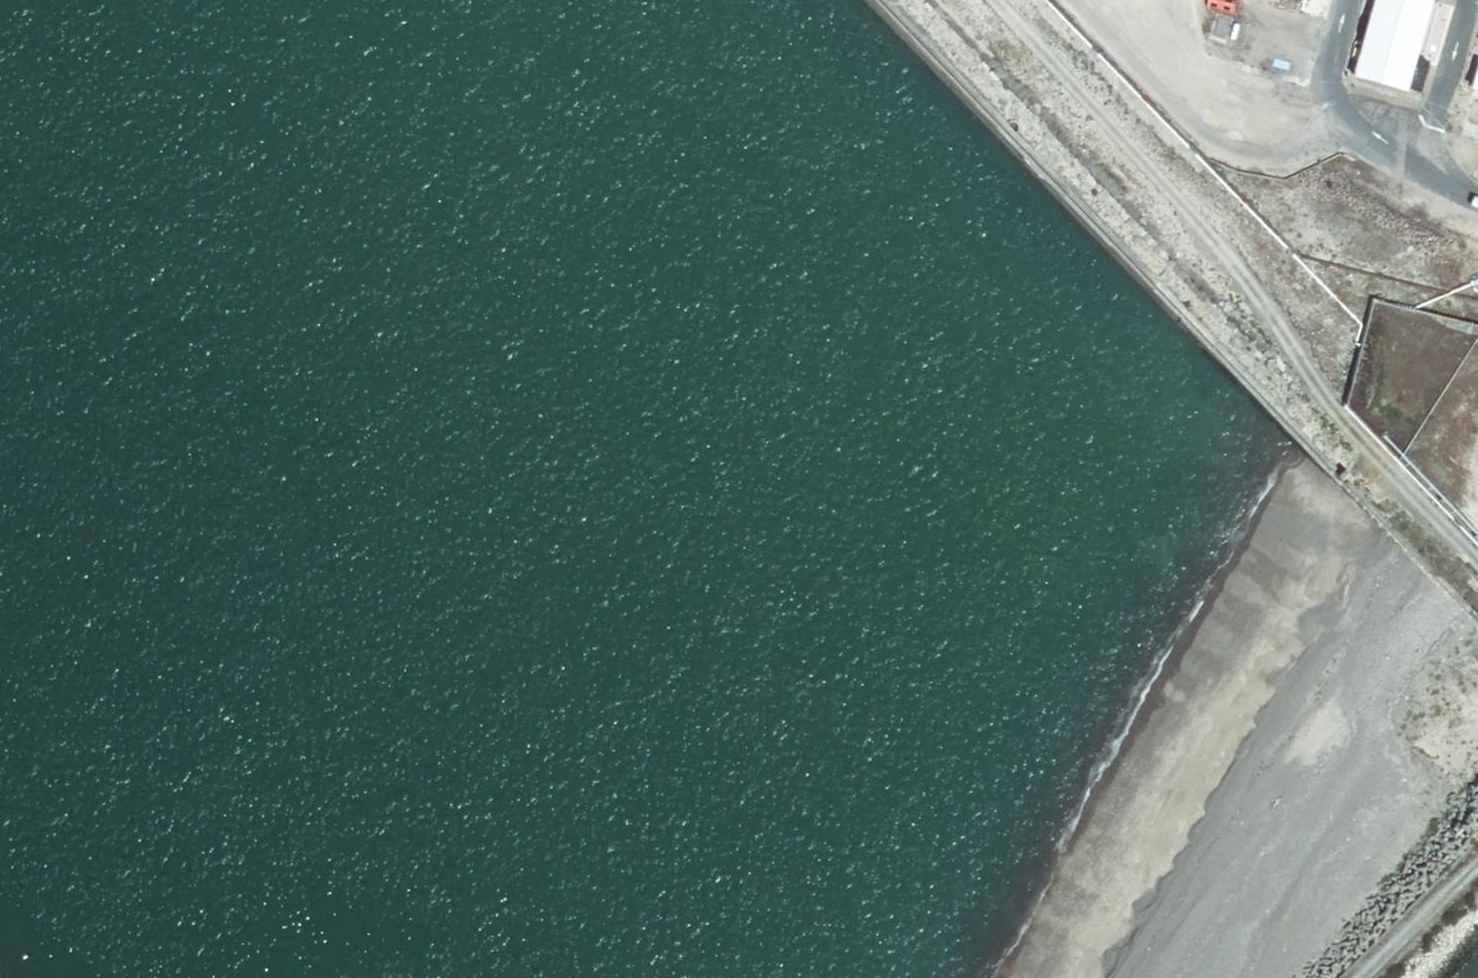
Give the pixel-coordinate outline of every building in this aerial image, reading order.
[(1430,67),(1416,63),(1434,0),(1378,0),(1355,81),(1420,100),(1430,67)]
